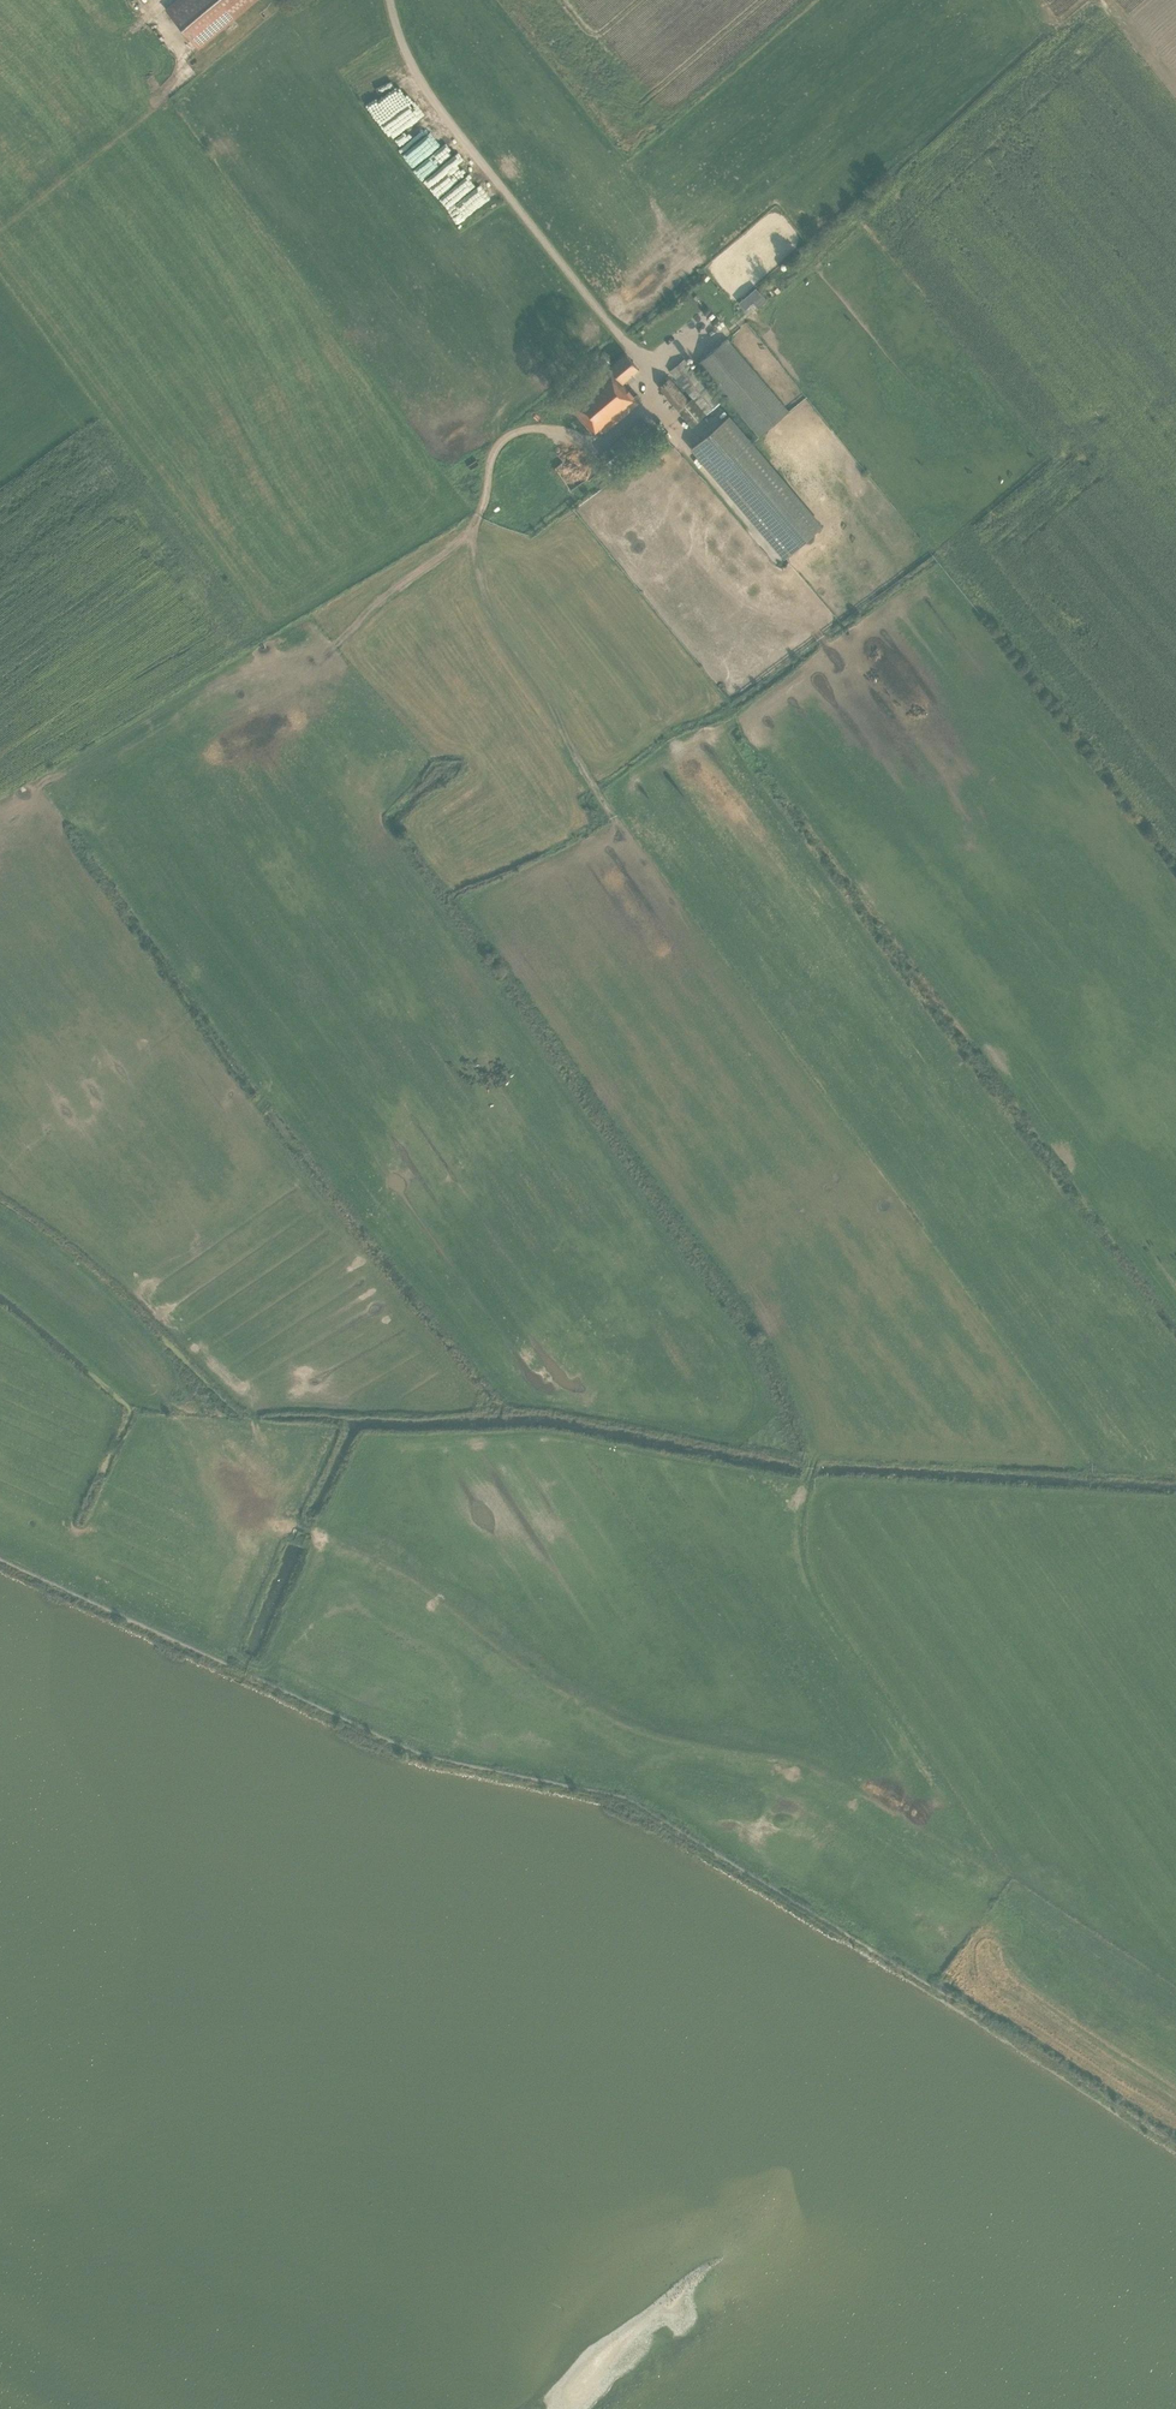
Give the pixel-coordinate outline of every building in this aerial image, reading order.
[(166,10),(188,35),(200,49),(259,0),(178,0),(166,10)] [(374,75),(357,87),(372,107),(410,79),(400,66),(379,82),(374,75)] [(369,109),(384,126),(391,120),(375,103),(369,109)] [(384,126),(399,148),(416,136),(410,127),(415,123),(407,111),(384,126)] [(427,168),(441,154),(421,135),(407,150),(427,168)] [(440,158),(423,175),(436,187),(452,171),(440,158)] [(437,192),(458,217),(483,197),(484,197),(491,192),(474,171),(465,179),(460,174),(437,192)] [(659,388),(685,418),(692,427),(706,414),(721,402),(720,401),(726,396),(760,437),(789,412),(727,339),(692,368),(684,359),(670,372),(693,399),(689,402),(670,379),(659,388)] [(639,370),(626,354),(610,368),(623,384),(639,370)] [(595,364),(601,371),(610,363),(604,356),(595,364)] [(641,401),(636,395),(634,397),(623,384),(610,368),(567,403),(593,434),(601,428),(604,432),(641,401)] [(822,527),(792,492),(729,417),(692,448),(755,523),(785,558),(822,527)] [(643,420),(618,442),(601,456),(612,469),(629,455),(654,433),(643,420)] [(777,598),(791,600),(792,591),(779,589),(777,598)]
